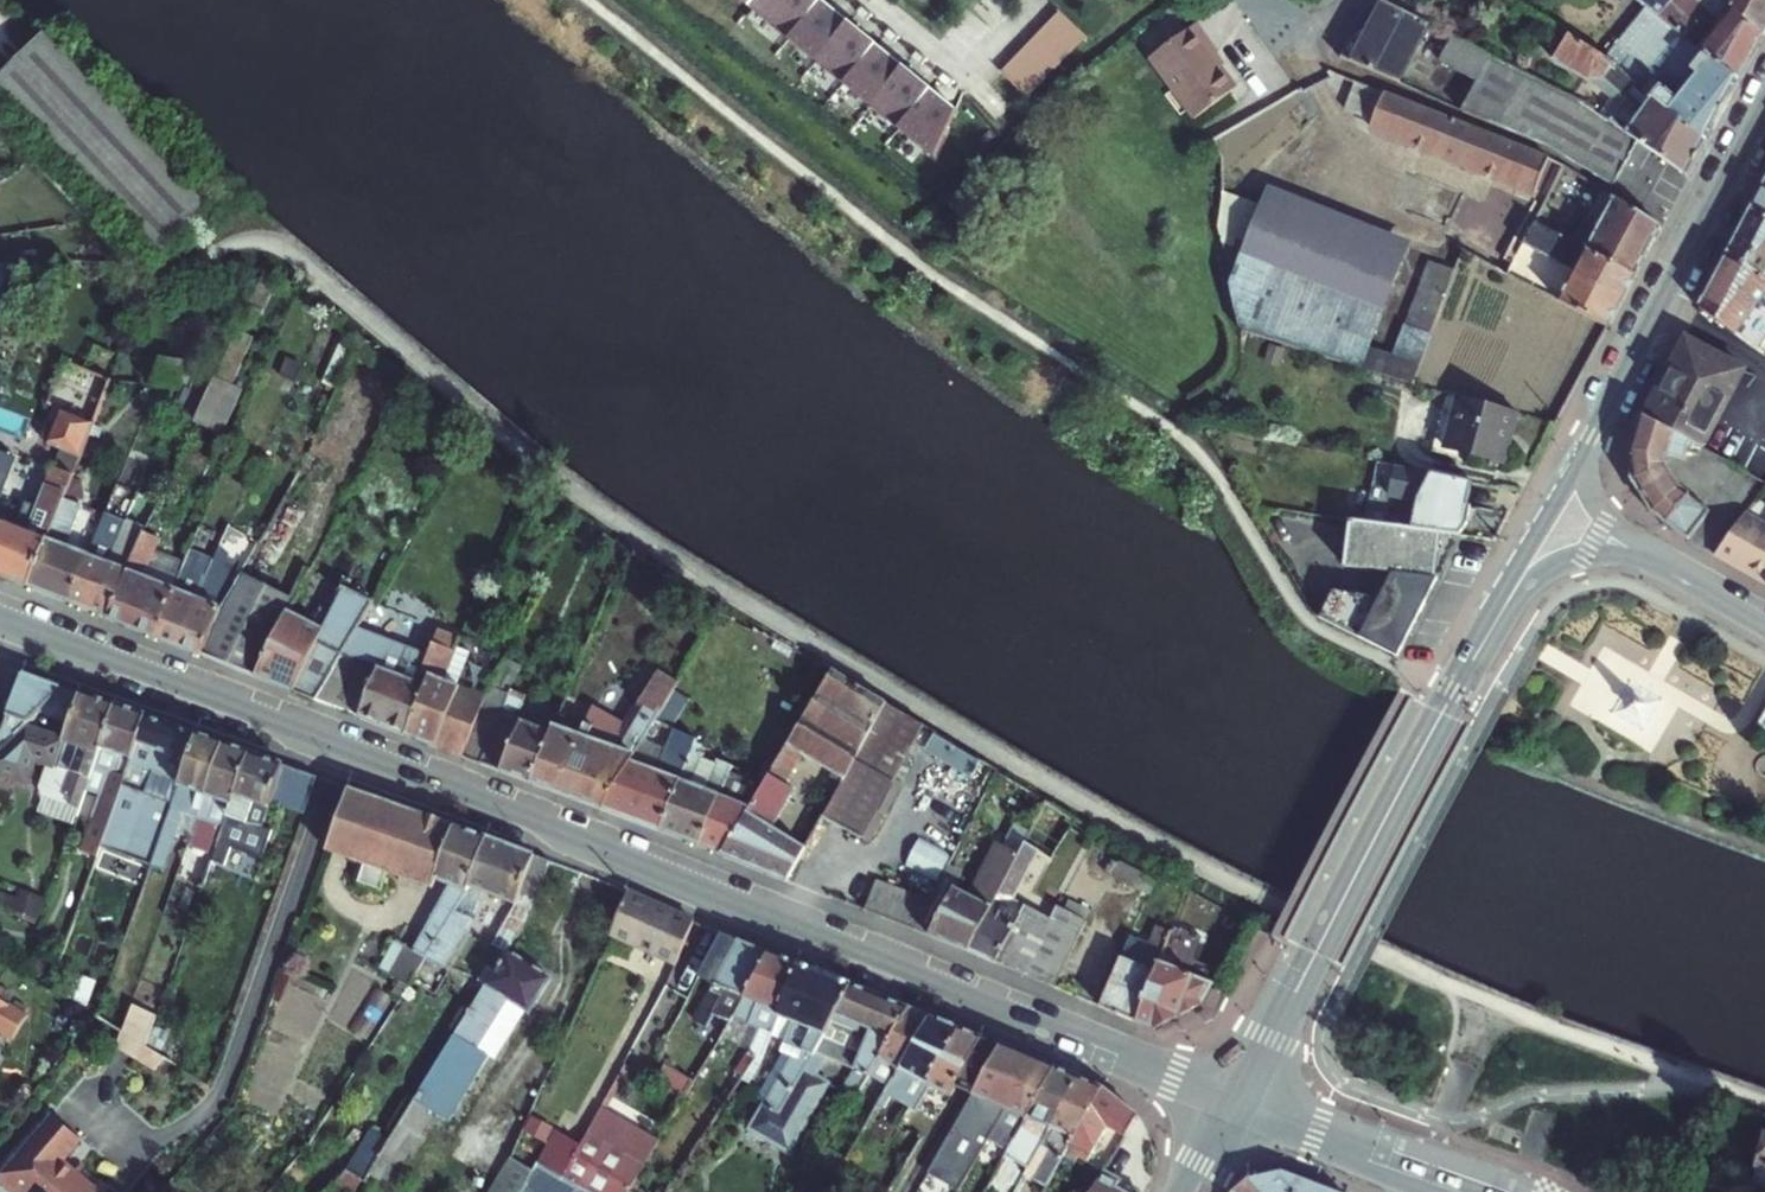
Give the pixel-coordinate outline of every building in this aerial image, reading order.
[(956,110),(821,0),(737,0),(936,160),(956,110)] [(1417,19),(1429,0),(1385,0),(1383,2),(1417,19)] [(1724,0),(1638,0),(1647,7),(1740,80),(1763,36),(1724,0)] [(1763,36),(1764,33),(1764,0),(1724,0),(1763,36)] [(1383,2),(1341,58),(1353,63),(1383,2)] [(1417,19),(1383,2),(1353,63),(1401,82),(1430,25),(1417,19)] [(1740,80),(1647,7),(1607,58),(1708,141),(1740,80)] [(1086,37),(1059,11),(1001,72),(1028,98),(1086,37)] [(1151,59),(1195,119),(1237,88),(1223,68),(1227,65),(1196,24),(1151,59)] [(1601,115),(1638,141),(1689,176),(1708,141),(1607,58),(1569,34),(1554,59),(1589,81),(1592,80),(1614,95),(1601,115)] [(0,75),(0,92),(156,258),(208,209),(43,36),(0,75)] [(1548,147),(1612,187),(1638,141),(1601,115),(1587,106),(1453,37),(1442,62),(1479,83),(1464,112),(1548,147)] [(1536,192),(1549,158),(1357,82),(1346,110),(1373,121),(1371,127),(1536,192)] [(1764,184),(1750,210),(1764,222),(1764,185),(1764,184)] [(1414,385),(1456,271),(1431,262),(1397,357),(1367,348),(1409,239),(1272,186),(1264,205),(1224,192),(1219,228),(1232,285),(1241,330),(1359,368),(1414,385)] [(1574,241),(1636,275),(1662,227),(1605,192),(1589,215),(1603,225),(1601,229),(1585,222),(1574,241)] [(1750,210),(1729,251),(1762,278),(1764,275),(1764,222),(1750,210)] [(1536,221),(1508,274),(1609,328),(1636,275),(1574,241),(1536,221)] [(1762,278),(1729,251),(1699,307),(1760,351),(1764,345),(1764,280),(1762,278)] [(279,279),(264,273),(248,308),(263,314),(279,279)] [(325,385),(337,391),(359,342),(347,336),(325,385)] [(1686,338),(1645,417),(1690,442),(1703,449),(1745,369),(1686,338)] [(160,358),(156,384),(180,387),(183,361),(160,358)] [(198,363),(187,388),(208,397),(215,381),(221,369),(200,359),(198,363)] [(183,361),(180,387),(187,388),(198,363),(183,361)] [(208,397),(200,415),(224,426),(239,393),(215,381),(208,397)] [(187,388),(175,413),(196,423),(200,415),(208,397),(187,388)] [(1447,394),(1433,449),(1444,453),(1446,448),(1504,461),(1518,412),(1447,394)] [(0,520),(0,577),(27,587),(64,498),(95,423),(63,410),(49,444),(62,450),(38,508),(26,503),(19,527),(0,520)] [(200,415),(196,423),(221,434),(224,426),(200,415)] [(1684,461),(1690,442),(1645,417),(1642,415),(1630,451),(1633,481),(1654,515),(1688,540),(1709,511),(1682,490),(1666,464),(1684,461)] [(1389,525),(1413,528),(1461,533),(1469,521),(1471,507),(1469,499),(1474,483),(1377,463),(1365,523),(1389,525)] [(14,481),(3,477),(0,483),(0,518),(14,481)] [(64,498),(27,587),(68,603),(89,555),(67,546),(83,505),(64,498)] [(89,555),(68,603),(87,610),(114,549),(108,546),(112,536),(118,539),(124,541),(128,532),(122,529),(126,521),(106,513),(89,555)] [(1746,515),(1716,555),(1764,583),(1764,526),(1746,515)] [(114,549),(87,610),(107,618),(147,533),(148,530),(126,521),(122,529),(128,532),(124,541),(118,539),(112,536),(108,546),(114,549)] [(1365,523),(1350,522),(1346,565),(1394,572),(1439,578),(1446,560),(1387,550),(1389,525),(1365,523)] [(1413,528),(1389,525),(1387,550),(1446,560),(1461,533),(1413,528)] [(161,539),(147,533),(107,618),(157,638),(176,591),(139,576),(142,569),(149,566),(161,539)] [(229,553),(218,549),(214,560),(177,645),(202,655),(219,612),(235,587),(219,580),(224,566),(229,553)] [(176,591),(157,638),(177,645),(214,560),(192,551),(176,591)] [(243,574),(224,566),(219,580),(235,587),(243,574)] [(294,601),(311,569),(305,567),(289,599),(294,601)] [(1333,591),(1321,618),(1400,656),(1439,578),(1394,572),(1382,597),(1333,591)] [(219,612),(202,655),(256,676),(289,612),(294,601),(289,599),(243,574),(235,587),(219,612)] [(313,624),(289,612),(256,676),(315,701),(342,655),(357,629),(373,602),(344,587),(330,615),(320,610),(313,624)] [(381,638),(357,629),(342,655),(371,665),(381,638)] [(464,672),(472,653),(458,648),(462,640),(439,632),(429,657),(422,675),(429,678),(407,736),(463,758),(487,697),(458,686),(464,672)] [(422,675),(429,657),(381,638),(371,665),(342,655),(315,701),(407,736),(429,678),(422,675)] [(509,694),(511,689),(522,666),(505,659),(493,680),(492,683),(491,686),(509,694)] [(551,733),(532,783),(602,809),(644,741),(657,721),(674,691),(679,683),(660,671),(625,727),(593,708),(580,735),(554,725),(551,733)] [(803,753),(846,779),(889,704),(834,671),(768,780),(723,854),(766,872),(788,837),(773,828),(795,790),(784,784),(803,753)] [(491,686),(492,683),(464,672),(458,686),(487,697),(491,686)] [(23,673),(3,730),(0,729),(0,749),(23,727),(38,712),(59,692),(61,686),(23,673)] [(44,795),(79,808),(80,808),(86,791),(116,706),(81,693),(61,686),(59,692),(38,712),(70,723),(63,742),(23,727),(0,749),(0,772),(25,781),(33,759),(47,764),(39,787),(44,795)] [(532,783),(551,733),(513,718),(515,713),(520,710),(526,696),(511,689),(509,694),(491,686),(487,697),(463,758),(532,783)] [(657,721),(672,727),(688,699),(674,691),(657,721)] [(924,725),(889,704),(846,779),(824,818),(863,839),(924,725)] [(96,857),(100,846),(145,716),(116,706),(86,791),(100,795),(93,817),(94,817),(82,852),(96,857)] [(174,804),(138,790),(147,768),(182,781),(198,735),(145,716),(100,846),(152,866),(174,804)] [(699,739),(676,729),(667,751),(644,741),(602,809),(661,831),(698,743),(699,739)] [(947,732),(936,748),(979,776),(989,760),(947,732)] [(190,838),(198,817),(223,744),(198,735),(182,781),(174,804),(152,866),(151,868),(163,872),(175,833),(190,838)] [(698,743),(661,831),(700,846),(731,772),(734,766),(720,760),(718,764),(703,758),(705,754),(701,752),(704,745),(698,743)] [(223,744),(198,817),(190,838),(188,845),(214,854),(250,753),(223,744)] [(234,848),(264,859),(274,832),(263,829),(272,802),(305,813),(317,777),(250,753),(214,854),(204,883),(211,885),(217,868),(226,871),(234,848)] [(731,772),(700,846),(723,854),(768,780),(748,772),(746,778),(731,772)] [(359,882),(380,890),(387,871),(433,887),(436,879),(454,826),(350,789),(328,850),(365,864),(359,882)] [(79,808),(44,795),(37,812),(72,825),(79,808)] [(969,951),(1025,842),(1031,832),(1014,824),(1003,847),(997,844),(970,897),(954,889),(961,876),(946,868),(930,901),(915,930),(969,951)] [(454,826),(436,879),(451,887),(414,952),(425,958),(467,892),(488,838),(454,826)] [(806,849),(788,837),(766,872),(788,880),(806,849)] [(530,914),(550,861),(488,838),(467,892),(425,958),(443,968),(471,919),(482,892),(516,904),(493,943),(507,951),(530,914)] [(996,962),(1024,974),(1052,918),(1026,905),(1026,906),(1013,900),(1039,850),(1025,842),(969,951),(996,963),(996,962)] [(1126,884),(1133,867),(1114,858),(1107,874),(1126,884)] [(1147,874),(1133,867),(1126,884),(1139,891),(1140,890),(1146,876),(1147,874)] [(1158,882),(1146,876),(1140,890),(1151,896),(1158,882)] [(877,880),(866,910),(915,930),(930,901),(877,880)] [(46,898),(20,888),(11,910),(37,920),(46,898)] [(628,892),(611,933),(677,962),(695,922),(628,892)] [(1065,910),(1086,920),(1091,910),(1071,900),(1065,910)] [(1059,906),(1052,918),(1024,974),(1055,986),(1087,921),(1086,920),(1065,910),(1059,906)] [(1170,933),(1137,1023),(1154,1029),(1201,1004),(1215,982),(1200,977),(1185,972),(1201,931),(1175,921),(1170,933)] [(1130,937),(1100,1007),(1137,1023),(1170,933),(1157,927),(1149,945),(1130,937)] [(727,1027),(738,1008),(770,953),(722,933),(706,961),(722,972),(695,1020),(707,1027),(712,1018),(727,1027)] [(409,987),(425,958),(414,952),(396,942),(380,971),(409,987)] [(417,1136),(432,1111),(449,1121),(489,1057),(495,1061),(526,1011),(530,1013),(552,979),(507,951),(398,1125),(410,1132),(417,1136)] [(770,953),(738,1008),(727,1027),(723,1035),(751,1050),(749,1054),(747,1054),(735,1073),(744,1077),(756,1057),(758,1054),(763,1056),(779,1016),(799,962),(770,953)] [(799,962),(779,1016),(794,1022),(781,1053),(783,1053),(756,1098),(767,1104),(752,1129),(767,1138),(815,1051),(851,985),(799,962)] [(852,1072),(853,1073),(865,1080),(868,1077),(909,1008),(851,985),(815,1051),(826,1056),(855,1067),(852,1072)] [(7,1004),(12,996),(0,988),(0,1000),(7,1004)] [(13,1039),(27,1016),(25,1015),(12,1007),(7,1004),(0,1000),(0,1031),(13,1039)] [(16,1002),(12,1007),(25,1015),(28,1009),(16,1002)] [(127,1018),(121,1032),(147,1047),(157,1017),(132,1008),(127,1018)] [(909,1008),(868,1077),(887,1088),(930,1017),(909,1008)] [(98,1017),(121,1032),(127,1018),(101,1009),(98,1017)] [(930,1017),(887,1088),(874,1110),(900,1126),(912,1107),(916,1110),(930,1085),(959,1028),(930,1017)] [(982,1038),(959,1028),(930,1085),(950,1096),(954,1088),(982,1038)] [(972,1095),(928,1172),(960,1190),(989,1140),(1009,1151),(1055,1068),(982,1038),(954,1088),(972,1095)] [(815,1051),(767,1138),(792,1152),(831,1085),(815,1076),(826,1056),(815,1051)] [(756,1057),(744,1077),(752,1080),(764,1061),(756,1057)] [(645,1076),(625,1064),(601,1107),(608,1111),(628,1074),(642,1082),(645,1076)] [(683,1100),(694,1081),(665,1064),(654,1082),(683,1100)] [(1079,1078),(1055,1068),(1009,1151),(1006,1156),(1028,1168),(1079,1078)] [(842,1091),(854,1098),(865,1080),(853,1073),(842,1091)] [(1064,1155),(1103,1088),(1079,1078),(1028,1168),(1024,1174),(1046,1187),(1064,1155)] [(1103,1088),(1064,1155),(1075,1161),(1078,1156),(1087,1162),(1108,1126),(1127,1136),(1132,1128),(1139,1115),(1103,1088)] [(563,1177),(584,1189),(590,1191),(627,1191),(659,1140),(608,1111),(601,1107),(581,1144),(563,1177)] [(63,1162),(81,1140),(51,1114),(0,1173),(0,1183),(11,1191),(36,1191),(63,1162)] [(389,1139),(367,1174),(380,1181),(388,1167),(410,1132),(398,1125),(389,1139)] [(371,1128),(346,1169),(363,1179),(367,1174),(389,1139),(371,1128)] [(554,1129),(538,1162),(563,1177),(581,1144),(554,1129)] [(1754,1185),(1764,1187),(1764,1140),(1754,1185)] [(510,1156),(488,1191),(522,1191),(535,1170),(510,1156)] [(104,1185),(80,1165),(75,1171),(63,1162),(36,1191),(98,1191),(104,1185)] [(1090,1191),(1123,1191),(1116,1188),(1120,1180),(1103,1171),(1090,1191)] [(1247,1179),(1259,1191),(1338,1191),(1284,1171),(1247,1179)] [(1247,1179),(1231,1191),(1259,1191),(1247,1179)]
